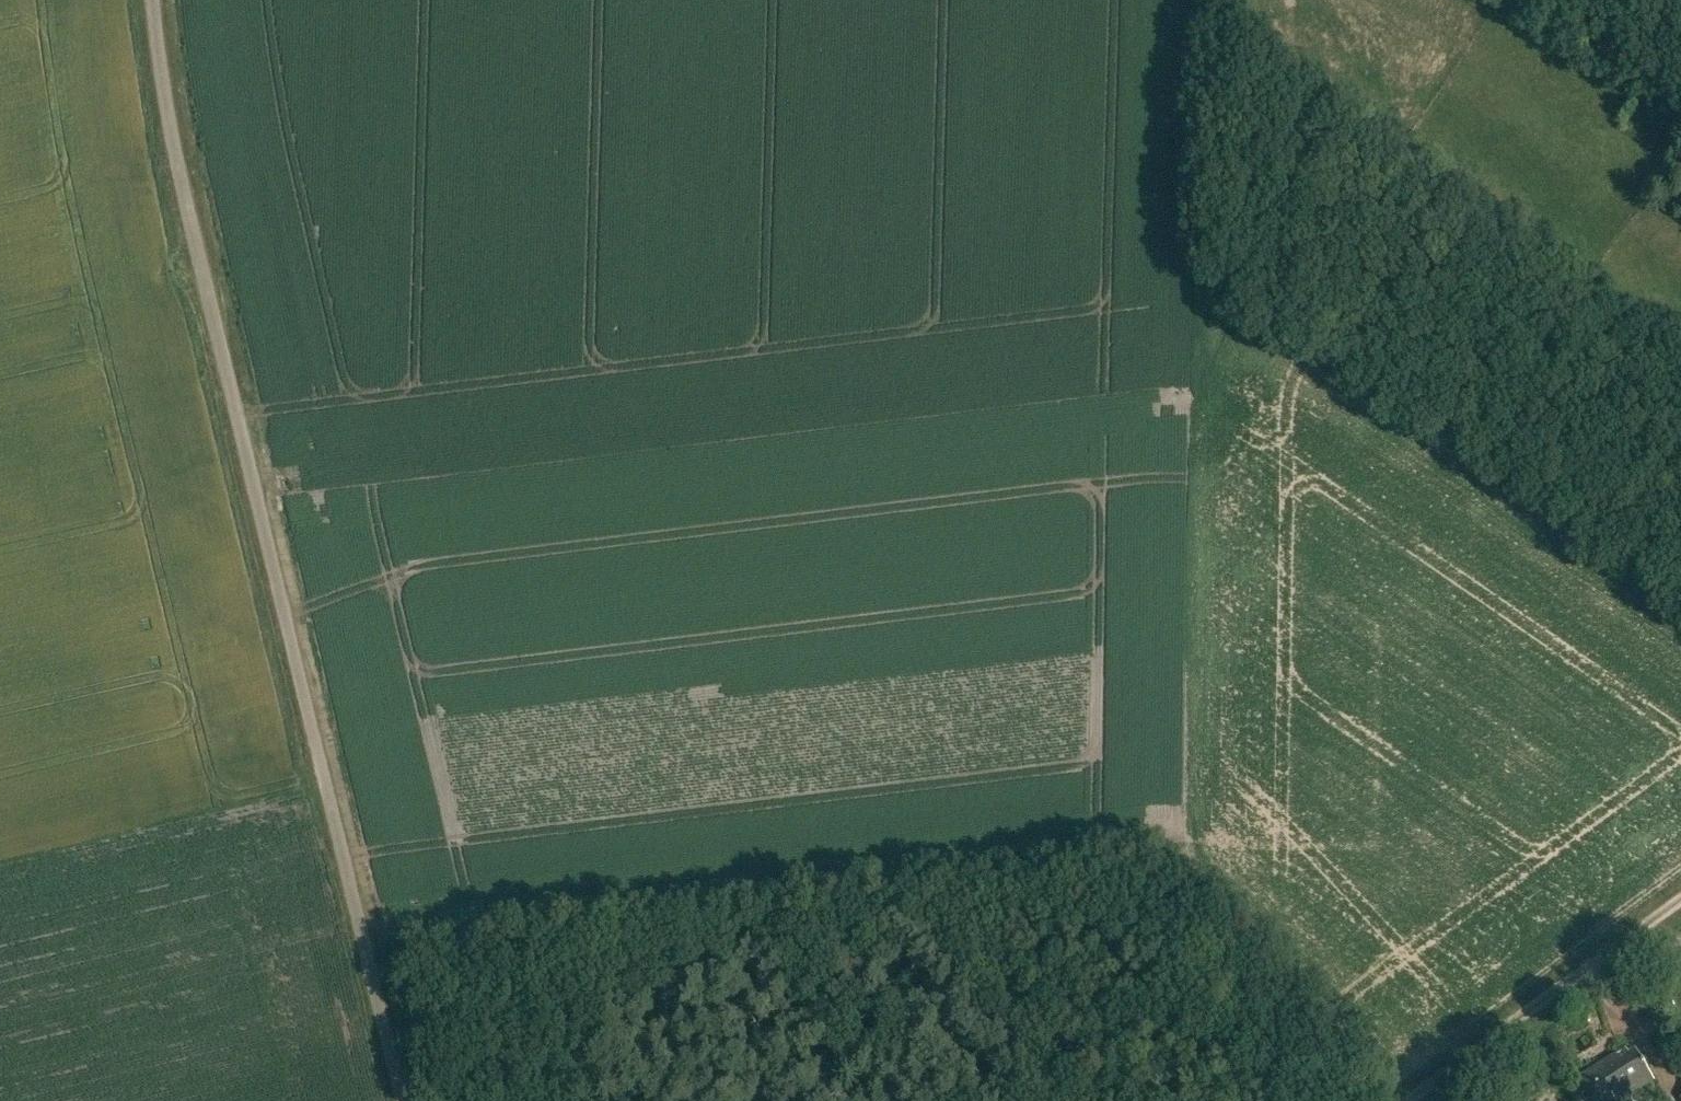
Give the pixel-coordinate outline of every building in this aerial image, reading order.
[(1627,1051),(1624,1046),(1575,1076),(1590,1100),(1608,1100),(1612,1099),(1614,1100),(1617,1100),(1653,1079),(1633,1047),(1627,1051)]
